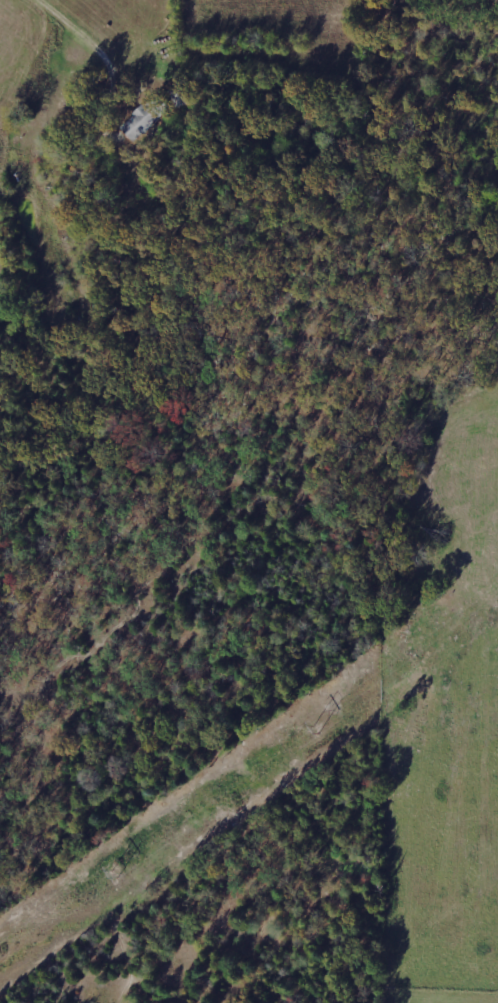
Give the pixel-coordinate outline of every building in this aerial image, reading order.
[(119,123),(132,140),(171,111),(159,94),(119,123)]
